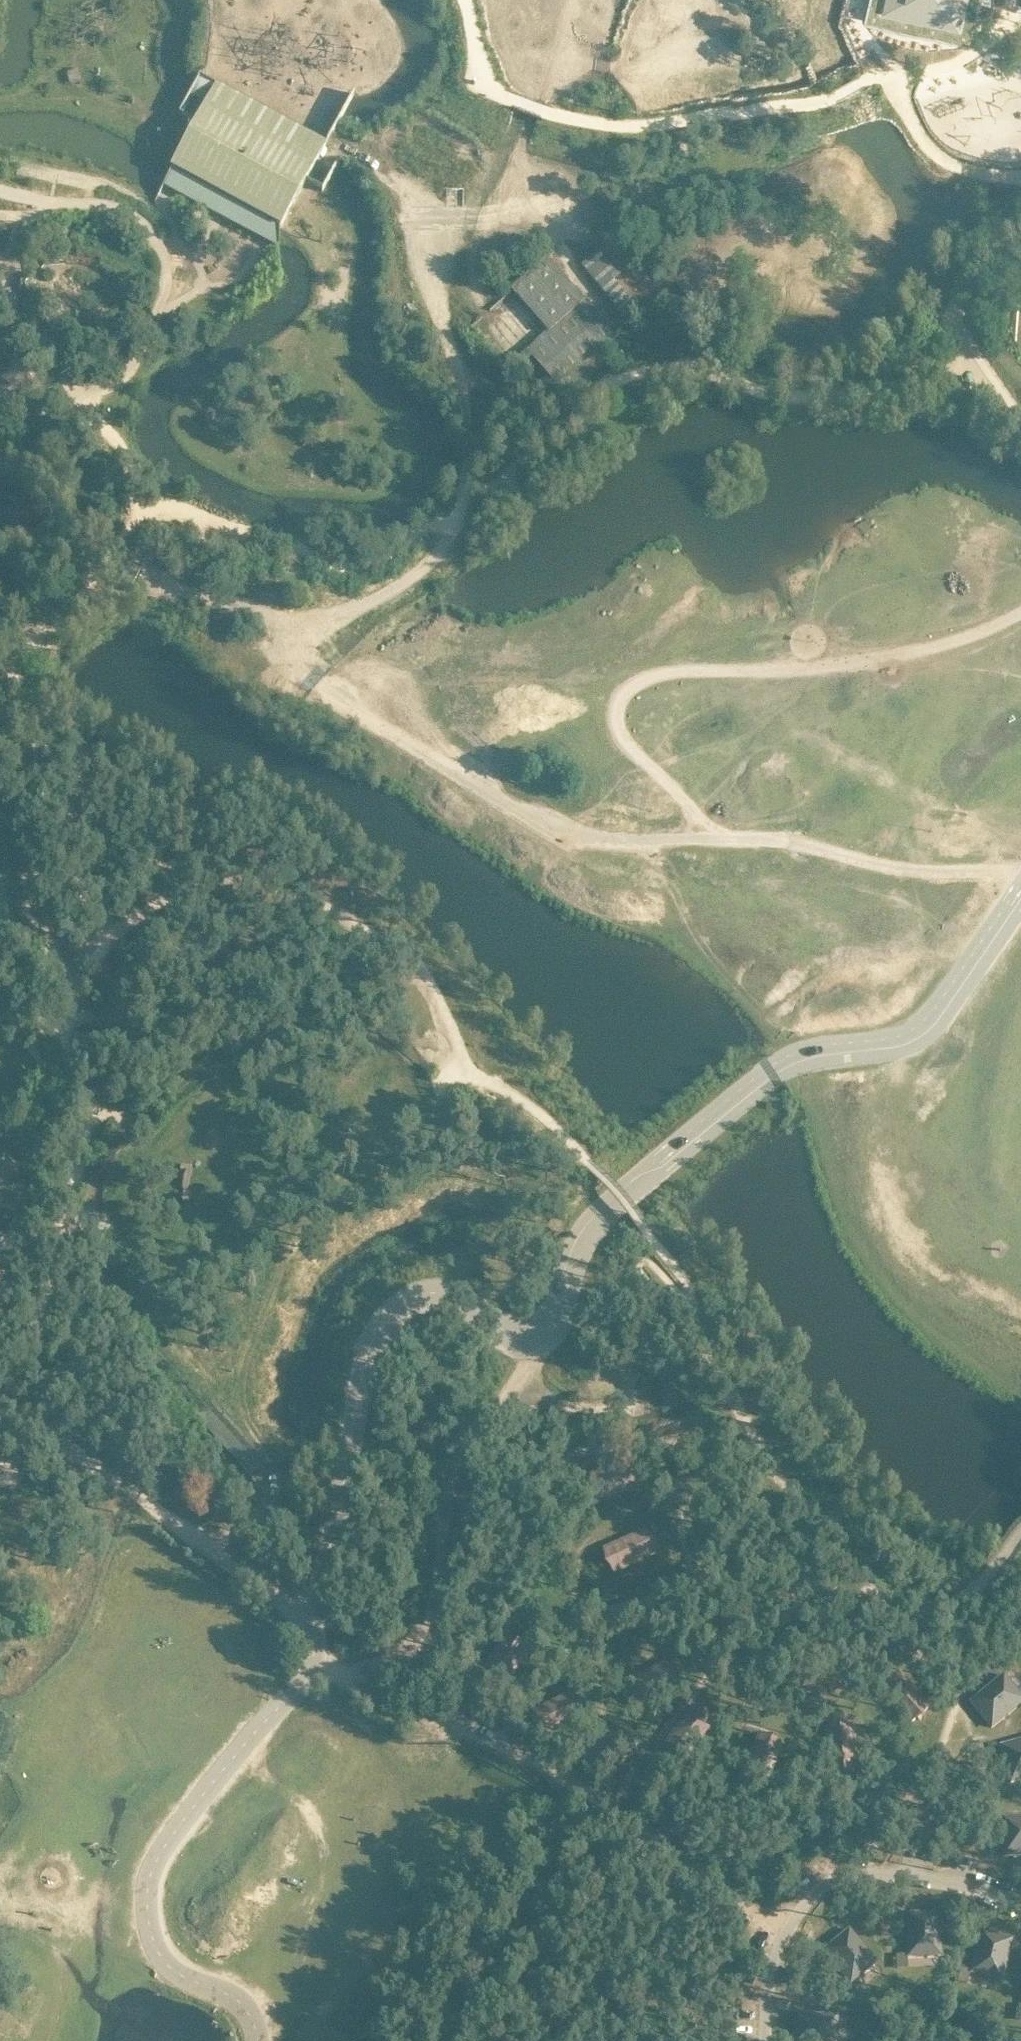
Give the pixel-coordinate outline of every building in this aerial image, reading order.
[(957,26),(882,8),(884,0),(867,0),(862,17),(969,43),(979,0),(963,0),(957,26)] [(882,8),(957,26),(963,0),(884,0),(882,8)] [(171,172),(278,230),(280,226),(306,178),(324,144),(217,86),(199,120),(171,172)] [(279,248),(280,226),(278,230),(171,172),(163,185),(176,193),(214,213),(223,217),(259,237),(270,243),(279,248)] [(581,266),(623,318),(634,309),(611,280),(616,276),(597,253),(581,266)] [(531,357),(560,389),(564,386),(580,392),(585,388),(589,384),(589,380),(603,369),(606,366),(607,354),(604,351),(617,340),(547,259),(511,291),(548,333),(522,356),(526,361),(531,357)] [(16,316),(10,318),(14,333),(21,332),(16,316)] [(647,1530),(606,1550),(616,1573),(658,1553),(647,1530)] [(501,1635),(478,1677),(504,1692),(527,1650),(501,1635)] [(880,1693),(913,1726),(931,1709),(898,1675),(880,1693)] [(970,1703),(991,1728),(1020,1703),(1020,1697),(1003,1676),(970,1703)] [(584,1718),(571,1693),(529,1714),(541,1739),(584,1718)] [(686,1760),(714,1725),(693,1709),(666,1745),(686,1760)] [(856,1731),(828,1735),(834,1785),(862,1782),(856,1731)] [(761,1736),(741,1778),(766,1790),(787,1748),(761,1736)] [(1000,1747),(1010,1783),(1020,1780),(1020,1741),(1000,1747)] [(1002,1818),(1004,1856),(1020,1855),(1020,1818),(1002,1818)] [(940,1956),(939,1913),(906,1914),(908,1957),(940,1956)] [(876,1963),(849,1930),(823,1951),(851,1984),(876,1963)] [(1002,1981),(1012,1940),(981,1932),(970,1973),(1002,1981)] [(795,2014),(793,2040),(836,2040),(837,2017),(795,2014)]
